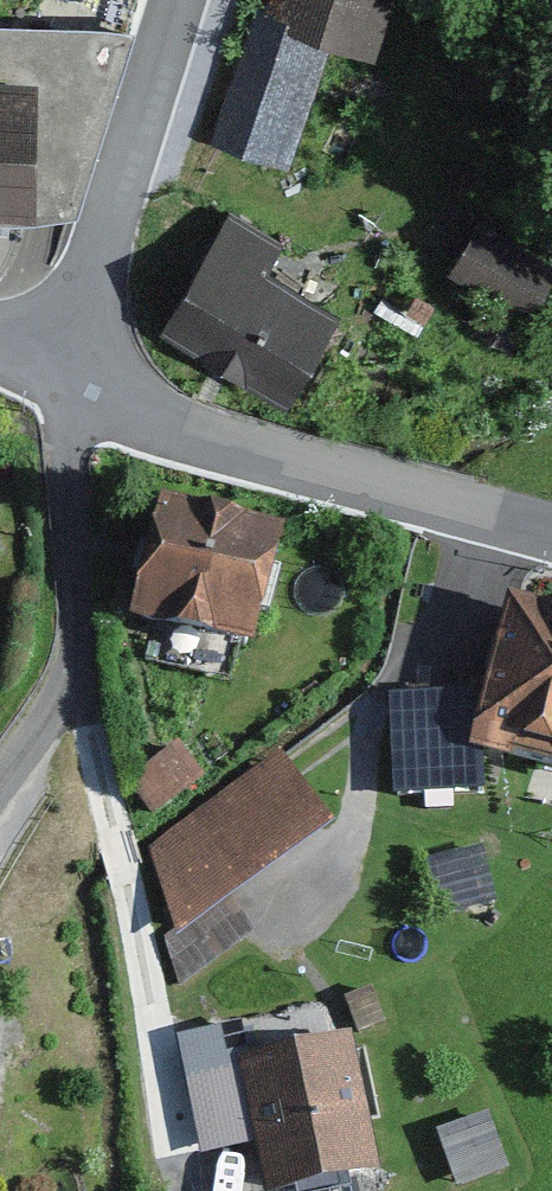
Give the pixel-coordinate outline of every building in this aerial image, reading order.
[(216,145),(282,164),(315,53),(369,68),(389,0),(258,0),(216,145)] [(26,215),(32,81),(0,79),(0,214),(26,215)] [(470,219),(436,281),(517,325),(551,264),(470,219)] [(274,252),(219,220),(147,343),(282,422),(339,324),(259,278),(274,252)] [(262,563),(133,537),(110,648),(239,674),(262,563)] [(510,638),(495,738),(393,723),(379,817),(502,835),(506,806),(551,813),(551,644),(510,638)] [(199,786),(172,753),(129,788),(141,815),(199,786)] [(276,766),(149,864),(178,982),(247,934),(224,906),(324,832),(276,766)] [(170,1082),(191,1167),(251,1153),(260,1190),(321,1190),(366,1180),(333,1043),(170,1082)] [(450,1117),(468,1168),(514,1152),(497,1101),(450,1117)]
